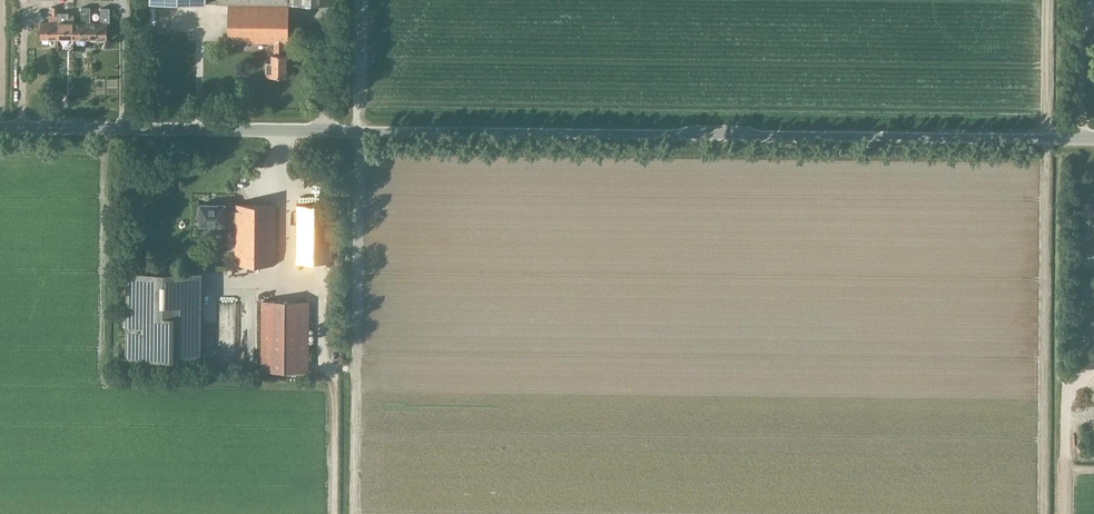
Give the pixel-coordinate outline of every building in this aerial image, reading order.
[(149,1),(229,2),(228,42),(274,43),(274,54),(272,54),(272,62),(266,61),(266,76),(286,76),(286,51),(290,51),(290,45),(287,43),(288,3),(335,4),(335,0),(149,0),(149,1)] [(57,39),(58,22),(57,22),(57,13),(58,7),(52,7),(51,15),(49,15),(49,22),(41,22),(41,39),(57,39)] [(90,39),(90,22),(90,7),(81,7),(81,22),(74,22),(74,39),(90,39)] [(90,39),(105,39),(105,40),(106,40),(106,23),(109,23),(109,8),(101,8),(100,22),(90,22),(90,39)] [(74,39),(74,22),(74,15),(69,15),(69,13),(57,13),(57,22),(58,22),(57,39),(74,39)] [(236,224),(236,220),(236,207),(236,206),(224,206),(224,204),(201,204),(201,206),(198,206),(198,214),(201,214),(200,224),(224,224),(224,223),(236,224)] [(275,264),(275,204),(236,204),(236,206),(236,207),(236,220),(236,224),(235,263),(275,264)] [(297,204),(297,262),(331,262),(331,205),(297,204)] [(129,270),(128,357),(198,357),(199,270),(129,270)] [(262,301),(261,370),(309,370),(309,301),(262,301)]
